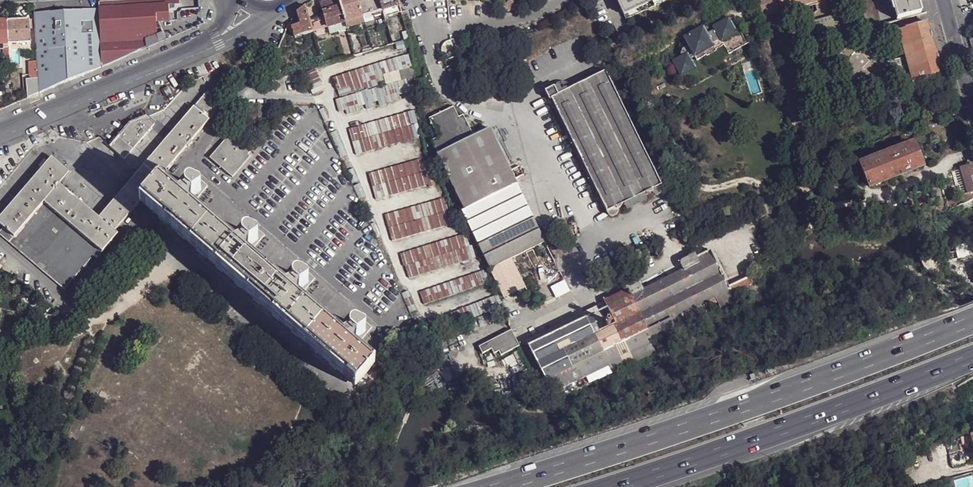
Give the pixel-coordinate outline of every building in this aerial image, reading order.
[(185,9),(200,8),(198,0),(185,0),(185,9)] [(339,0),(334,0),(322,3),(329,26),(346,22),(339,0)] [(359,0),(339,0),(346,22),(364,16),(359,0)] [(380,0),(359,0),(364,16),(384,11),(380,0)] [(398,0),(380,0),(384,11),(400,6),(398,0)] [(503,7),(504,9),(509,12),(516,7),(511,0),(510,0),(503,7)] [(627,17),(663,0),(619,0),(627,17)] [(762,17),(814,2),(823,0),(757,0),(762,17)] [(843,52),(850,44),(848,41),(848,40),(847,36),(848,32),(851,29),(855,28),(852,18),(848,19),(846,18),(843,16),(840,13),(839,8),(841,4),(844,1),(847,0),(823,0),(814,2),(816,12),(815,12),(813,14),(813,17),(814,22),(812,23),(816,35),(817,39),(826,36),(830,37),(833,40),(835,44),(843,52)] [(868,29),(878,26),(881,25),(874,0),(860,0),(868,29)] [(893,10),(894,10),(895,12),(914,6),(912,0),(890,0),(893,10)] [(181,8),(180,3),(179,3),(167,4),(169,20),(177,19),(177,14),(179,14),(181,11),(181,8)] [(155,5),(156,21),(169,20),(167,4),(155,5)] [(102,67),(147,48),(146,35),(156,35),(156,29),(156,21),(155,5),(98,8),(102,67)] [(306,8),(306,5),(297,12),(300,24),(293,27),(296,37),(314,32),(306,8)] [(914,6),(895,12),(897,20),(916,15),(914,6)] [(98,8),(33,11),(36,61),(39,93),(102,67),(98,8)] [(725,15),(683,38),(690,52),(672,61),(681,77),(695,69),(691,59),(736,35),(725,15)] [(30,42),(29,18),(7,20),(8,43),(30,42)] [(7,20),(0,20),(0,44),(8,43),(7,20)] [(941,72),(927,23),(899,31),(906,58),(913,86),(941,72)] [(868,29),(871,39),(881,36),(878,26),(868,29)] [(165,40),(165,34),(156,35),(157,44),(165,40)] [(157,44),(156,35),(146,35),(147,48),(157,44)] [(850,44),(843,52),(837,57),(839,59),(844,64),(858,50),(851,44),(850,44)] [(9,51),(9,47),(1,47),(2,57),(9,57),(9,51)] [(902,75),(906,90),(913,86),(906,58),(879,66),(875,61),(876,58),(876,54),(873,52),(870,51),(867,53),(861,47),(858,50),(844,64),(841,68),(852,79),(845,87),(858,100),(872,87),(876,90),(879,96),(869,101),(872,108),(894,96),(891,88),(888,79),(902,75)] [(410,53),(334,77),(338,89),(351,85),(413,65),(410,53)] [(39,93),(36,61),(29,62),(31,79),(26,79),(28,97),(39,93)] [(351,85),(353,91),(365,88),(366,91),(409,78),(415,77),(413,65),(351,85)] [(305,73),(314,94),(326,88),(317,68),(305,73)] [(606,71),(570,89),(569,88),(566,85),(562,84),(557,85),(546,91),(551,100),(553,99),(609,215),(611,218),(614,218),(619,215),(620,213),(618,208),(624,205),(645,195),(652,191),(654,195),(657,196),(660,195),(665,193),(606,71)] [(366,91),(337,99),(341,112),(347,110),(349,114),(362,110),(360,106),(387,98),(388,103),(401,99),(400,94),(413,91),(409,78),(366,91)] [(426,93),(425,79),(416,80),(418,93),(426,93)] [(351,85),(338,89),(340,95),(353,91),(351,85)] [(212,96),(211,94),(208,93),(205,94),(195,107),(176,128),(97,218),(58,186),(69,173),(51,158),(0,221),(0,222),(5,226),(18,236),(39,209),(94,255),(98,258),(119,234),(115,230),(140,201),(142,199),(157,181),(160,178),(215,113),(212,96)] [(70,149),(54,155),(51,158),(69,173),(58,186),(97,218),(176,128),(195,107),(190,104),(185,100),(163,110),(145,118),(153,124),(121,160),(106,148),(126,126),(99,137),(84,144),(70,149)] [(321,109),(326,121),(331,119),(325,107),(321,109)] [(455,109),(430,121),(439,139),(433,142),(467,211),(463,212),(491,269),(500,265),(514,259),(545,245),(490,132),(475,139),(464,118),(460,120),(455,109)] [(414,110),(350,128),(353,142),(418,123),(414,110)] [(126,126),(106,148),(121,160),(153,124),(145,118),(126,126)] [(418,123),(353,142),(357,154),(422,136),(418,123)] [(332,132),(342,157),(349,154),(338,129),(332,132)] [(251,151),(233,135),(230,138),(216,154),(231,167),(227,172),(233,178),(237,172),(234,170),(248,154),(251,151)] [(230,138),(228,136),(213,153),(216,154),(230,138)] [(916,168),(907,145),(860,164),(869,187),(916,168)] [(216,154),(213,153),(209,158),(227,172),(231,167),(216,154)] [(250,156),(248,154),(234,170),(237,172),(250,156)] [(423,158),(370,174),(374,187),(427,172),(428,175),(433,173),(430,161),(424,162),(423,158)] [(960,167),(971,207),(972,206),(972,166),(972,164),(960,167)] [(349,171),(354,182),(360,179),(355,168),(349,171)] [(208,186),(192,172),(186,180),(188,184),(186,186),(185,190),(186,193),(196,201),(208,186)] [(427,172),(374,187),(377,200),(430,185),(431,188),(437,186),(433,173),(428,175),(427,172)] [(165,183),(160,178),(157,181),(163,186),(176,198),(178,195),(165,183)] [(329,365),(336,371),(354,387),(374,364),(355,348),(348,342),(346,345),(334,334),(336,331),(329,326),(327,329),(315,318),(317,315),(310,309),(308,312),(296,301),(298,299),(291,293),(289,296),(277,285),(279,283),(273,277),(270,280),(258,269),(260,266),(254,260),(251,263),(239,253),(242,250),(236,245),(234,248),(220,236),(222,233),(216,227),(214,230),(201,219),(203,217),(197,211),(195,214),(182,203),(185,200),(178,195),(176,198),(163,186),(157,181),(142,199),(148,204),(161,215),(158,218),(165,223),(167,220),(180,232),(178,234),(184,239),(186,237),(198,248),(196,250),(203,256),(205,253),(219,265),(216,268),(222,272),(224,270),(237,280),(234,283),(241,289),(243,287),(255,297),(253,300),(260,306),(262,303),(274,314),(272,316),(279,322),(281,319),(293,330),(291,333),(298,339),(300,336),(312,346),(310,349),(317,355),(319,352),(331,362),(329,365)] [(356,187),(361,197),(367,194),(362,184),(356,187)] [(645,195),(624,205),(627,210),(647,200),(645,195)] [(445,198),(386,215),(389,228),(449,212),(445,198)] [(148,204),(142,199),(140,201),(146,207),(158,218),(161,215),(148,204)] [(185,200),(182,203),(195,214),(197,211),(185,200)] [(5,226),(0,231),(0,232),(65,288),(94,255),(39,209),(18,236),(5,226)] [(367,212),(378,236),(382,234),(371,210),(367,212)] [(449,212),(389,228),(393,241),(459,223),(455,210),(449,212)] [(216,227),(203,217),(201,219),(214,230),(216,227)] [(180,232),(167,220),(165,223),(178,234),(180,232)] [(265,236),(248,222),(242,229),(245,234),(243,235),(242,238),(243,241),(253,250),(265,236)] [(222,233),(220,236),(234,248),(236,245),(222,233)] [(468,234),(402,254),(405,266),(407,266),(471,246),(468,234)] [(198,248),(186,237),(184,239),(196,250),(198,248)] [(958,252),(960,260),(967,258),(972,255),(968,244),(956,247),(958,252)] [(471,246),(407,266),(411,278),(477,258),(474,245),(471,246)] [(254,260),(242,250),(239,253),(251,263),(254,260)] [(552,393),(608,366),(611,372),(680,343),(675,333),(737,302),(734,297),(729,286),(711,250),(696,257),(694,254),(689,257),(682,260),(687,269),(631,297),(628,291),(605,302),(608,308),(616,325),(593,336),(585,319),(529,346),(552,393)] [(960,260),(958,252),(945,256),(947,263),(960,260)] [(219,265),(205,253),(203,256),(216,268),(219,265)] [(936,265),(933,253),(920,257),(926,269),(936,265)] [(500,265),(514,293),(527,287),(514,259),(500,265)] [(514,293),(500,265),(491,269),(505,297),(514,293)] [(273,277),(260,266),(258,269),(270,280),(273,277)] [(315,279),(299,266),(292,273),(294,277),(292,279),(292,282),(293,285),(302,293),(315,279)] [(237,280),(224,270),(222,272),(234,283),(237,280)] [(486,270),(421,292),(426,304),(490,283),(486,270)] [(729,286),(734,297),(739,294),(739,292),(743,290),(742,288),(748,286),(747,285),(752,282),(749,276),(729,286)] [(291,293),(279,283),(277,285),(289,296),(291,293)] [(255,297),(243,287),(241,289),(253,300),(255,297)] [(406,297),(413,313),(419,310),(411,290),(404,293),(406,297)] [(499,295),(420,326),(425,338),(504,307),(499,295)] [(310,309),(298,299),(296,301),(308,312),(310,309)] [(274,314),(262,303),(260,306),(272,316),(274,314)] [(616,325),(608,308),(585,319),(593,336),(616,325)] [(372,329),(356,314),(350,321),(351,326),(350,328),(349,331),(350,334),(360,343),(372,329)] [(527,341),(529,346),(585,319),(582,314),(527,341)] [(329,326),(317,315),(315,318),(327,329),(329,326)] [(293,330),(281,319),(279,322),(291,333),(293,330)] [(519,346),(520,346),(512,330),(479,346),(483,353),(492,348),(494,353),(499,351),(501,355),(519,346)] [(348,342),(336,331),(334,334),(346,345),(348,342)] [(312,346),(300,336),(298,339),(310,349),(312,346)] [(331,362),(319,352),(317,355),(329,365),(331,362)] [(960,436),(963,450),(972,448),(970,435),(960,436)] [(10,459),(9,446),(0,447),(2,459),(10,459)]
